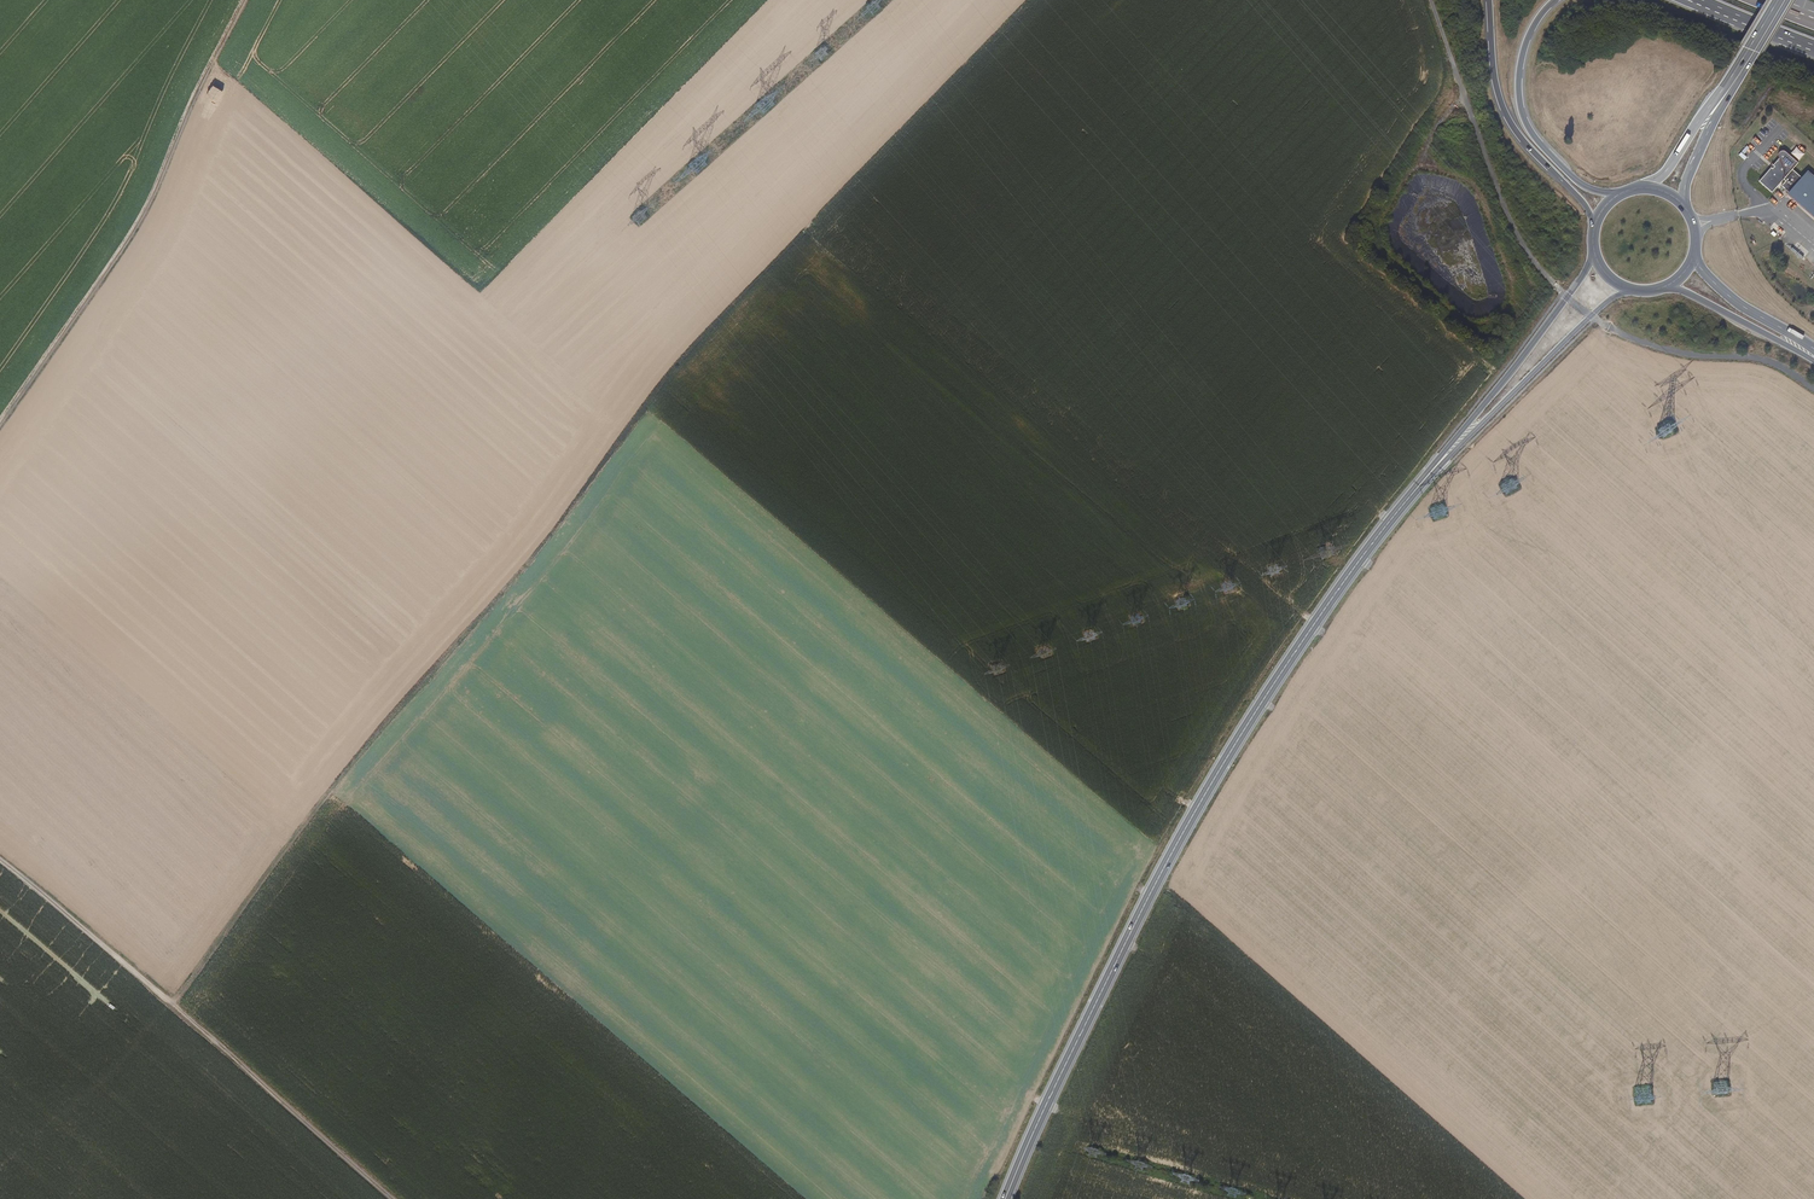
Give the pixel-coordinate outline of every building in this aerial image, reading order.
[(1797,148),(1790,155),(1798,161),(1804,154),(1797,148)] [(1759,181),(1772,192),(1784,179),(1786,181),(1782,186),(1813,214),(1813,178),(1807,171),(1802,177),(1792,169),(1798,163),(1785,152),(1783,150),(1781,151),(1780,151),(1778,153),(1778,155),(1778,157),(1779,158),(1774,165),(1775,166),(1773,168),(1771,167),(1759,181)]
